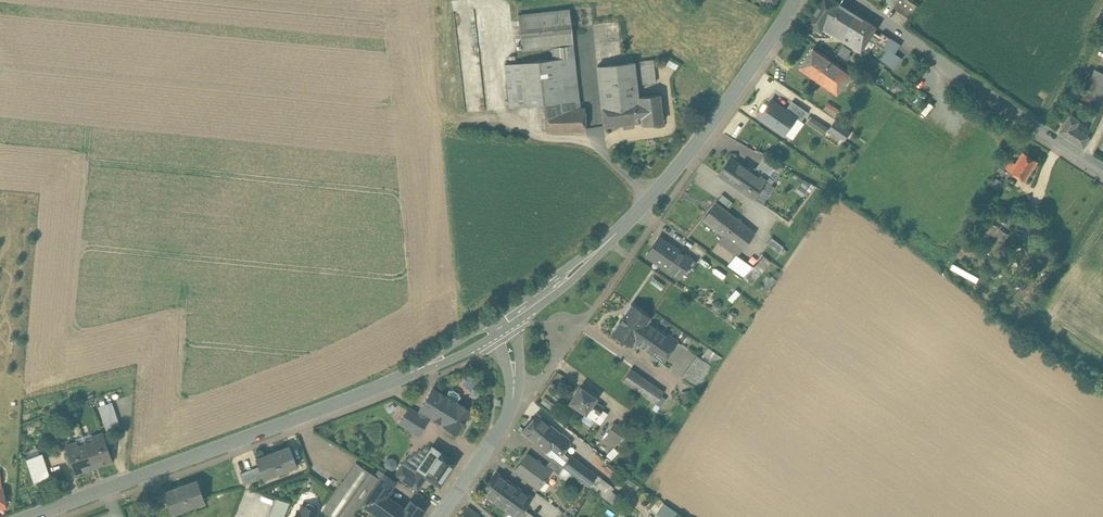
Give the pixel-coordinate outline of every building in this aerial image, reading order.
[(830,0),(822,0),(806,25),(820,34),(821,31),(835,39),(839,42),(840,42),(860,55),(868,43),(875,47),(876,46),(878,40),(872,36),(873,35),(876,30),(876,29),(830,0)] [(894,6),(899,9),(905,0),(898,0),(894,6)] [(909,0),(905,0),(899,9),(909,16),(909,17),(910,17),(917,6),(909,0)] [(569,9),(518,15),(522,50),(552,47),(572,44),(573,44),(569,9)] [(889,41),(881,35),(878,40),(876,46),(883,50),(889,41)] [(883,50),(882,51),(885,54),(880,62),(893,71),(900,61),(893,57),(899,47),(889,41),(883,50)] [(572,44),(552,47),(554,59),(555,59),(574,57),(572,44)] [(833,60),(814,47),(799,68),(818,81),(833,60)] [(574,57),(555,59),(557,81),(577,78),(574,57)] [(554,59),(523,62),(527,106),(528,106),(545,104),(560,102),(557,81),(555,59),(554,59)] [(853,74),(833,60),(818,81),(837,95),(853,74)] [(653,61),(640,62),(643,84),(655,82),(653,61)] [(523,62),(505,64),(510,108),(527,106),(523,62)] [(634,62),(597,66),(604,128),(636,123),(633,98),(638,97),(634,62)] [(1095,69),(1082,98),(1102,107),(1102,104),(1102,73),(1095,69)] [(577,78),(557,81),(560,102),(565,101),(579,100),(577,78)] [(638,97),(633,98),(636,123),(643,122),(643,125),(662,122),(659,94),(638,97)] [(787,109),(772,98),(758,118),(784,136),(796,118),(798,116),(787,109)] [(579,100),(565,101),(565,103),(571,103),(571,108),(580,108),(579,100)] [(571,108),(571,103),(565,103),(565,101),(560,102),(545,104),(545,131),(585,130),(584,108),(580,108),(571,108)] [(793,101),(787,109),(798,116),(796,118),(802,122),(808,112),(793,101)] [(839,110),(828,103),(824,109),(833,115),(835,116),(839,110)] [(1071,115),(1060,131),(1084,146),(1089,135),(1076,126),(1079,120),(1071,115)] [(812,117),(808,123),(825,135),(829,130),(830,128),(812,117)] [(834,121),(830,128),(829,130),(845,141),(851,133),(834,121)] [(1038,161),(1024,152),(1016,163),(1011,161),(1006,168),(1025,180),(1038,161)] [(755,175),(731,158),(719,175),(755,199),(765,182),(766,182),(755,175)] [(766,158),(755,175),(766,182),(778,165),(766,158)] [(815,187),(796,175),(793,181),(811,192),(815,187)] [(774,188),(765,182),(755,199),(763,205),(774,188)] [(732,202),(722,194),(718,199),(729,207),(732,202)] [(744,225),(715,203),(703,219),(724,235),(731,241),(744,225)] [(744,225),(731,241),(724,235),(719,241),(736,255),(753,233),(744,225)] [(691,259),(659,237),(647,256),(678,277),(691,259)] [(783,247),(771,237),(767,243),(779,253),(783,247)] [(714,249),(730,260),(734,254),(718,243),(714,249)] [(749,264),(736,255),(728,265),(741,274),(749,264)] [(752,267),(744,277),(751,283),(759,273),(752,267)] [(771,276),(760,289),(765,293),(776,280),(771,276)] [(1029,288),(1015,279),(1008,288),(1023,298),(1029,288)] [(736,290),(727,299),(732,303),(740,294),(736,290)] [(632,304),(612,333),(631,346),(634,342),(636,344),(645,332),(642,330),(648,321),(651,317),(632,304)] [(677,341),(648,321),(642,330),(645,332),(636,344),(662,362),(677,341)] [(701,357),(716,366),(722,355),(707,347),(701,357)] [(697,355),(683,375),(699,386),(713,366),(697,355)] [(664,392),(631,369),(623,381),(656,403),(664,392)] [(466,374),(461,385),(473,389),(477,378),(466,374)] [(580,387),(570,403),(586,413),(594,401),(596,398),(580,387)] [(445,396),(433,389),(420,409),(421,409),(418,414),(425,417),(427,413),(445,424),(444,425),(456,432),(470,410),(458,403),(457,404),(456,403),(460,396),(458,395),(459,394),(453,390),(452,391),(450,390),(445,396)] [(594,401),(586,413),(595,420),(604,407),(594,401)] [(112,402),(98,406),(107,432),(120,428),(112,402)] [(418,414),(409,408),(400,423),(418,434),(428,419),(425,417),(418,414)] [(560,433),(537,414),(522,432),(546,452),(551,446),(557,454),(560,450),(562,452),(570,443),(570,439),(563,433),(560,433)] [(626,431),(614,422),(606,433),(619,442),(626,431)] [(103,433),(92,437),(92,439),(85,441),(94,466),(112,460),(103,433)] [(619,442),(606,433),(602,439),(615,447),(619,442)] [(77,442),(66,446),(75,473),(94,466),(85,441),(78,444),(77,442)] [(290,446),(256,458),(259,466),(263,478),(297,465),(290,446)] [(440,452),(432,446),(417,468),(426,473),(424,475),(427,477),(440,486),(456,462),(440,451),(440,452)] [(551,446),(546,452),(563,466),(569,458),(562,452),(560,450),(557,454),(551,446)] [(41,454),(27,458),(34,481),(49,476),(41,454)] [(551,472),(526,454),(514,470),(539,488),(551,472)] [(596,475),(571,455),(569,458),(563,466),(588,485),(596,475)] [(385,458),(386,468),(397,466),(396,457),(385,458)] [(564,467),(552,458),(546,465),(558,474),(564,467)] [(356,463),(323,510),(333,516),(361,516),(362,516),(381,516),(374,512),(386,495),(396,482),(379,470),(375,475),(356,463)] [(415,472),(402,464),(394,476),(407,484),(415,472)] [(259,466),(240,473),(244,485),(263,478),(259,466)] [(426,473),(417,468),(415,472),(407,484),(417,491),(427,477),(424,475),(426,473)] [(8,508),(5,486),(3,486),(1,472),(0,472),(0,509),(8,508)] [(495,472),(482,492),(516,516),(517,516),(523,508),(531,498),(495,472)] [(596,475),(588,485),(606,498),(614,488),(596,475)] [(197,480),(164,492),(165,494),(169,506),(172,513),(204,501),(197,480)] [(165,494),(147,501),(151,513),(169,506),(165,494)] [(374,512),(381,516),(418,516),(423,510),(410,500),(405,508),(386,495),(374,512)] [(641,496),(633,506),(639,512),(648,501),(641,496)] [(269,516),(283,516),(289,502),(277,498),(269,516)] [(655,513),(662,516),(676,516),(679,512),(663,501),(655,513)] [(302,506),(300,512),(297,511),(295,516),(314,516),(316,511),(314,510),(315,507),(314,504),(309,503),(306,504),(305,507),(302,506)] [(468,506),(460,516),(477,516),(479,515),(468,506)] [(523,508),(517,516),(535,516),(523,508)]
